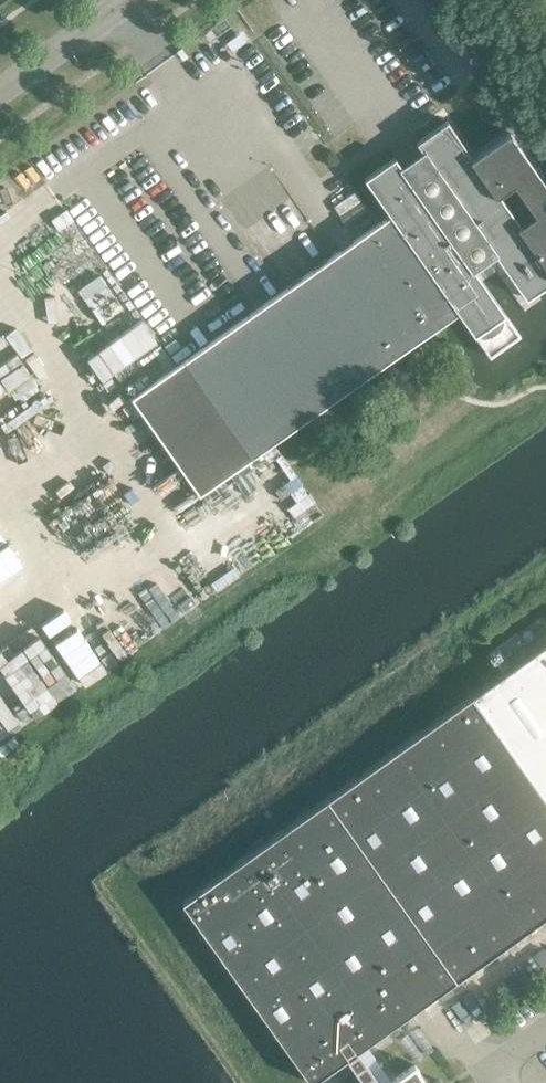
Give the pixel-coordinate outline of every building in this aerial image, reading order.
[(131,397),(199,494),(458,312),(490,358),(521,336),(474,270),(496,255),(526,299),(545,285),(545,185),(509,132),(473,157),(447,121),(416,142),(413,138),(392,153),(395,157),(364,179),(390,215),(131,397)] [(182,903),(311,1082),(312,1082),(347,1058),(353,1068),(364,1060),(358,1051),(544,918),(545,918),(545,644),(182,903)] [(364,1060),(353,1068),(364,1082),(381,1082),(364,1060)] [(416,1064),(389,1082),(429,1082),(416,1064)]
